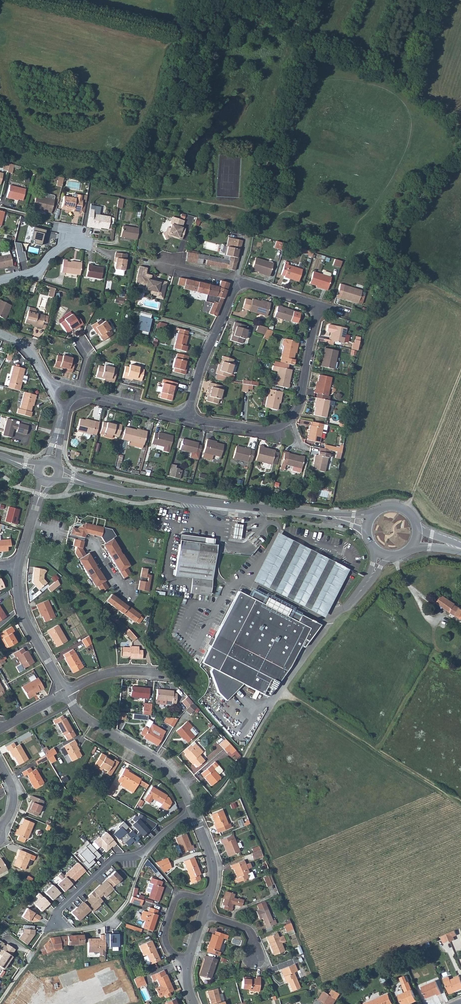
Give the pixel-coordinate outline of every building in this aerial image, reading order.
[(6,197),(11,198),(11,197),(18,199),(23,200),(25,189),(10,185),(6,197)] [(61,208),(69,209),(69,208),(73,208),(73,210),(73,212),(80,213),(81,210),(84,211),(85,205),(82,204),(82,201),(81,201),(82,196),(76,194),(76,196),(73,195),(72,198),(63,196),(61,208)] [(33,207),(41,209),(47,211),(47,212),(51,213),(54,200),(44,197),(36,195),(33,207)] [(90,208),(87,226),(94,228),(94,226),(100,227),(108,229),(108,227),(110,217),(110,216),(93,213),(94,209),(90,208)] [(162,233),(165,239),(172,235),(176,236),(175,237),(181,239),(185,228),(181,227),(183,220),(173,217),(172,220),(171,220),(170,223),(171,224),(170,227),(167,226),(165,231),(162,233)] [(120,236),(137,239),(139,228),(122,225),(120,236)] [(45,230),(33,227),(29,242),(40,245),(43,233),(44,233),(45,230)] [(228,237),(224,254),(230,256),(229,260),(226,268),(234,270),(236,262),(237,262),(238,257),(242,240),(236,239),(228,237)] [(273,248),(282,250),(284,244),(275,241),(273,248)] [(20,242),(14,242),(18,262),(26,260),(24,251),(22,251),(21,244),(20,242)] [(0,256),(0,267),(8,266),(12,266),(10,254),(9,254),(8,251),(0,252),(1,256),(0,256)] [(115,262),(114,269),(114,273),(122,275),(123,270),(124,270),(127,254),(115,252),(114,258),(115,258),(115,262)] [(187,252),(186,261),(202,263),(202,262),(203,259),(207,260),(206,263),(206,264),(226,268),(229,260),(190,252),(187,252)] [(251,270),(258,272),(264,273),(264,275),(269,276),(273,263),(255,257),(251,270)] [(77,263),(70,262),(66,261),(66,260),(63,259),(61,272),(79,274),(81,262),(77,262),(77,263)] [(88,263),(86,276),(101,278),(103,267),(92,265),(92,264),(88,263)] [(284,264),(280,275),(284,276),(284,277),(298,281),(302,269),(284,264)] [(136,279),(135,284),(138,285),(145,286),(144,289),(150,291),(149,292),(156,293),(156,295),(163,296),(166,282),(159,280),(159,282),(156,281),(155,282),(152,282),(152,281),(150,280),(150,279),(151,275),(145,274),(146,268),(139,266),(136,279)] [(309,284),(316,286),(322,288),(322,289),(327,290),(331,277),(330,277),(330,274),(329,272),(325,271),(323,272),(323,275),(313,272),(309,284)] [(177,284),(183,286),(182,288),(207,294),(205,301),(213,303),(209,313),(216,316),(223,300),(225,294),(229,283),(220,280),(218,286),(198,282),(179,277),(177,284)] [(343,298),(351,301),(352,300),(357,301),(358,301),(360,293),(361,290),(340,283),(336,297),(343,299),(343,298)] [(266,303),(260,301),(252,299),(251,301),(245,299),(242,308),(248,310),(248,311),(266,316),(270,303),(266,302),(266,303)] [(4,319),(11,305),(0,300),(0,317),(4,319)] [(277,305),(274,317),(289,321),(293,310),(282,307),(282,306),(277,305)] [(24,323),(32,325),(37,326),(37,327),(41,329),(41,327),(44,315),(35,313),(35,310),(34,308),(28,307),(27,311),(24,323)] [(151,314),(140,311),(138,316),(140,316),(136,329),(142,330),(141,332),(147,334),(150,321),(149,320),(151,314)] [(64,320),(60,323),(66,333),(71,329),(71,328),(73,327),(74,329),(83,323),(76,314),(73,316),(71,314),(64,319),(64,320)] [(100,319),(90,325),(96,334),(98,332),(100,335),(99,336),(102,340),(112,334),(109,329),(110,329),(104,321),(102,322),(100,319)] [(232,335),(230,340),(241,343),(243,338),(244,339),(247,329),(244,329),(245,325),(234,322),(232,331),(234,332),(233,335),(232,335)] [(332,337),(330,336),(329,340),(333,341),(342,343),(343,342),(345,343),(347,342),(348,337),(347,336),(344,335),(346,328),(329,324),(328,325),(326,330),(328,331),(331,332),(333,333),(332,337)] [(177,333),(173,348),(185,351),(187,346),(185,345),(187,335),(186,335),(188,331),(179,328),(178,333),(177,333)] [(264,334),(262,339),(267,340),(268,336),(270,330),(266,329),(265,332),(264,334)] [(279,362),(288,363),(293,365),(294,359),(293,359),(294,352),(295,347),(297,347),(298,342),(284,339),(282,340),(281,345),(283,346),(279,362)] [(324,352),(322,360),(323,360),(322,367),(333,369),(338,351),(324,348),(323,352),(324,352)] [(188,356),(176,353),(175,358),(174,358),(172,367),(174,368),(173,372),(184,374),(186,365),(184,364),(185,361),(186,362),(188,356)] [(56,355),(53,366),(59,367),(59,366),(63,367),(62,370),(71,372),(74,361),(71,360),(72,358),(62,355),(62,356),(56,355)] [(218,364),(215,373),(217,374),(225,376),(226,377),(227,373),(230,374),(233,365),(232,365),(233,359),(222,356),(221,361),(222,362),(221,365),(218,364)] [(279,362),(273,360),(272,366),(287,369),(288,363),(279,362)] [(98,365),(95,376),(101,377),(101,376),(104,377),(103,379),(113,382),(116,371),(112,370),(113,367),(112,367),(113,364),(104,362),(103,366),(98,365)] [(125,366),(122,377),(132,380),(132,377),(135,378),(135,379),(140,381),(143,370),(138,368),(139,367),(129,364),(129,367),(125,366)] [(13,366),(7,387),(19,390),(21,381),(25,382),(27,376),(22,375),(24,369),(13,366)] [(288,376),(290,369),(287,369),(272,366),(271,370),(277,371),(275,381),(269,380),(268,384),(288,388),(289,384),(288,384),(290,376),(288,376)] [(316,388),(315,388),(314,393),(317,394),(327,396),(331,377),(319,375),(318,382),(316,388)] [(165,383),(162,383),(161,387),(157,386),(156,390),(160,391),(160,392),(161,392),(159,398),(170,400),(172,395),(170,395),(171,392),(172,392),(174,392),(176,383),(165,380),(165,383)] [(207,396),(206,401),(216,404),(218,399),(219,399),(222,390),(219,389),(220,385),(209,382),(207,392),(209,393),(208,396),(207,396)] [(282,392),(269,389),(265,407),(277,410),(278,403),(280,397),(281,397),(282,392)] [(36,395),(24,392),(19,408),(17,408),(16,413),(31,417),(32,411),(30,411),(32,406),(34,399),(35,399),(36,395)] [(316,398),(315,402),(316,402),(315,408),(314,415),(326,418),(329,401),(328,400),(316,398)] [(7,418),(3,435),(11,437),(13,428),(17,429),(16,432),(26,434),(28,425),(18,423),(19,421),(7,418)] [(91,422),(85,420),(80,419),(77,431),(83,432),(82,435),(84,438),(86,439),(89,437),(89,434),(92,434),(92,433),(96,434),(99,422),(91,420),(91,422)] [(121,426),(111,423),(106,422),(106,423),(103,422),(100,431),(104,432),(103,436),(112,438),(112,434),(118,436),(121,426)] [(326,425),(312,422),(311,426),(310,425),(306,440),(319,442),(321,433),(325,433),(326,425)] [(124,427),(121,439),(129,441),(128,445),(142,448),(143,444),(143,445),(147,431),(143,430),(142,432),(136,430),(124,427)] [(154,432),(151,443),(156,445),(155,448),(162,450),(162,451),(168,452),(172,436),(158,432),(158,433),(154,432)] [(215,443),(210,441),(210,440),(206,439),(203,452),(220,457),(223,445),(215,443)] [(188,441),(182,440),(179,450),(191,452),(190,457),(197,459),(199,452),(201,445),(197,444),(198,442),(189,440),(188,441)] [(274,451),(267,450),(268,448),(263,447),(263,446),(259,445),(255,460),(271,464),(271,462),(274,451)] [(325,445),(324,449),(330,450),(336,452),(340,453),(341,448),(325,445)] [(247,461),(251,462),(254,451),(236,446),(232,458),(247,462),(247,461)] [(322,452),(318,452),(318,455),(315,455),(312,469),(324,472),(327,458),(328,458),(330,450),(324,449),(323,449),(322,452)] [(284,452),(282,459),(280,469),(284,470),(285,464),(292,466),(291,470),(300,472),(304,456),(299,455),(299,456),(288,453),(288,452),(284,451),(284,452)] [(175,465),(169,464),(166,476),(179,479),(181,471),(179,470),(179,469),(175,468),(175,465)] [(8,507),(4,521),(16,524),(17,521),(16,520),(19,509),(8,507)] [(77,528),(74,527),(73,531),(71,530),(70,534),(84,537),(85,535),(87,533),(100,536),(104,543),(103,544),(105,548),(104,548),(109,556),(112,560),(116,568),(117,569),(123,578),(131,574),(127,567),(128,566),(126,563),(127,562),(123,557),(117,547),(114,541),(112,538),(115,536),(111,529),(85,523),(84,525),(83,524),(79,527),(78,529),(77,528)] [(232,529),(231,538),(239,539),(241,531),(241,524),(233,523),(232,529)] [(174,575),(194,578),(200,578),(198,593),(210,595),(211,585),(212,578),(215,555),(216,545),(213,544),(213,542),(213,539),(192,536),(192,534),(182,533),(180,535),(175,570),(174,575)] [(278,533),(254,579),(322,615),(347,568),(278,533)] [(7,551),(7,546),(10,546),(9,539),(0,540),(0,551),(7,551)] [(74,539),(72,546),(76,547),(74,553),(80,562),(79,563),(92,584),(94,587),(96,586),(100,592),(108,587),(102,578),(102,577),(99,572),(98,572),(97,569),(94,565),(93,562),(90,556),(89,556),(87,553),(86,554),(82,548),(83,541),(74,539)] [(44,569),(33,568),(32,582),(33,584),(34,584),(38,589),(46,583),(42,579),(44,569)] [(139,581),(137,590),(148,592),(151,576),(146,575),(147,569),(142,568),(140,577),(145,578),(148,578),(147,583),(139,581)] [(57,580),(47,588),(50,591),(59,583),(57,580)] [(217,692),(231,678),(242,684),(268,697),(289,667),(300,645),(304,647),(320,625),(301,615),(300,615),(296,622),(285,616),(289,609),(267,599),(258,594),(253,591),(249,597),(238,592),(202,662),(212,668),(209,671),(214,688),(217,692)] [(114,597),(111,594),(106,601),(122,614),(134,623),(135,622),(138,624),(142,619),(139,616),(140,616),(134,611),(133,612),(132,611),(133,610),(125,603),(124,604),(122,603),(120,601),(120,600),(117,597),(116,598),(114,597)] [(436,603),(450,613),(460,619),(460,609),(454,605),(455,604),(443,596),(442,595),(436,603)] [(36,605),(37,609),(38,608),(42,616),(44,622),(54,617),(47,600),(36,605)] [(296,622),(300,615),(289,609),(285,616),(296,622)] [(57,625),(47,631),(56,647),(66,641),(57,625)] [(12,632),(13,631),(11,627),(0,633),(0,635),(7,647),(17,642),(14,637),(13,637),(10,633),(12,632)] [(131,633),(127,629),(122,633),(126,637),(127,636),(132,641),(135,638),(131,633)] [(88,636),(80,640),(84,647),(90,643),(88,636)] [(121,656),(129,656),(129,653),(132,653),(132,658),(141,658),(142,650),(138,650),(138,647),(129,646),(129,648),(122,647),(121,656)] [(22,648),(12,653),(14,657),(16,657),(22,668),(33,662),(30,658),(26,651),(24,652),(22,648)] [(64,659),(69,667),(73,672),(82,667),(72,649),(63,655),(65,658),(64,659)] [(35,694),(34,693),(34,692),(39,690),(39,691),(43,688),(37,678),(21,687),(28,698),(35,694)] [(242,684),(231,678),(217,692),(226,700),(242,684)] [(131,687),(130,697),(148,699),(149,689),(131,687)] [(156,689),(155,700),(166,701),(171,701),(172,705),(174,705),(174,704),(175,704),(176,694),(172,694),(173,691),(156,689)] [(181,701),(186,707),(192,702),(187,696),(181,701)] [(185,710),(189,714),(197,707),(192,702),(185,710)] [(142,707),(142,715),(147,715),(150,716),(151,708),(142,707)] [(56,723),(66,740),(75,735),(65,718),(64,719),(62,716),(52,721),(54,724),(56,723)] [(169,718),(165,723),(172,728),(177,719),(169,718)] [(191,728),(191,727),(186,721),(175,731),(182,738),(183,738),(187,743),(194,736),(193,736),(189,730),(191,728)] [(143,736),(143,737),(157,746),(162,736),(164,732),(151,724),(149,728),(148,728),(148,729),(146,728),(144,728),(141,733),(141,735),(143,736)] [(192,727),(191,727),(191,728),(189,730),(193,736),(197,732),(192,727)] [(219,744),(223,749),(229,744),(225,739),(219,744)] [(74,740),(63,746),(71,761),(81,756),(75,745),(76,745),(74,740)] [(13,743),(5,747),(7,751),(9,750),(17,765),(27,760),(19,745),(15,747),(13,743)] [(223,749),(226,753),(228,751),(231,754),(233,752),(235,750),(229,744),(223,749)] [(189,745),(186,748),(182,751),(185,754),(184,755),(190,762),(192,761),(193,763),(197,767),(204,761),(199,755),(202,752),(197,747),(193,750),(190,747),(189,745)] [(45,752),(44,752),(45,755),(47,758),(58,751),(55,746),(49,750),(45,752)] [(101,753),(94,764),(102,768),(107,771),(106,773),(110,776),(118,762),(114,760),(112,762),(104,757),(105,756),(101,753)] [(214,762),(201,773),(205,778),(204,778),(211,786),(220,778),(218,775),(222,772),(222,770),(214,762)] [(30,768),(21,773),(23,776),(26,774),(28,779),(28,780),(33,788),(42,783),(35,769),(31,771),(30,768)] [(117,781),(120,783),(119,785),(132,793),(138,783),(141,785),(143,782),(140,780),(140,779),(127,772),(128,771),(124,769),(117,781)] [(107,795),(110,796),(115,787),(111,784),(105,794),(107,795)] [(147,796),(144,800),(148,803),(151,799),(161,804),(160,806),(166,810),(171,803),(168,798),(166,797),(166,796),(151,787),(146,795),(147,796)] [(31,800),(26,812),(37,816),(41,806),(43,801),(31,796),(29,799),(31,800)] [(221,810),(210,814),(214,825),(217,833),(231,827),(229,823),(227,824),(221,810)] [(134,815),(131,820),(134,822),(131,825),(138,832),(136,833),(140,837),(141,836),(143,837),(147,833),(145,832),(147,830),(149,832),(154,827),(156,824),(138,813),(136,817),(134,815)] [(18,830),(17,830),(15,834),(19,836),(18,840),(24,843),(26,839),(28,840),(34,824),(23,819),(21,825),(18,830)] [(127,827),(122,821),(116,827),(118,828),(112,834),(117,839),(118,839),(120,842),(122,844),(124,843),(127,846),(132,841),(134,842),(138,838),(131,830),(126,834),(123,831),(127,827)] [(98,837),(93,842),(98,848),(100,846),(106,852),(109,848),(110,847),(111,845),(113,847),(116,844),(105,832),(99,838),(98,837)] [(185,834),(175,838),(181,853),(193,849),(192,845),(190,846),(185,834)] [(231,839),(230,835),(219,840),(221,844),(223,843),(228,856),(239,851),(237,848),(235,843),(233,838),(231,839)] [(89,843),(85,847),(86,848),(78,854),(84,860),(81,863),(87,869),(95,862),(92,860),(95,857),(97,859),(101,856),(89,843)] [(16,860),(14,866),(23,870),(28,859),(30,854),(20,850),(15,860),(16,860)] [(193,857),(182,861),(189,878),(188,879),(190,884),(199,880),(198,875),(199,874),(193,857)] [(167,858),(155,863),(158,867),(168,863),(167,858)] [(243,860),(230,865),(231,869),(232,869),(236,877),(235,878),(237,882),(247,878),(248,880),(253,878),(251,872),(248,873),(247,869),(251,868),(249,862),(245,864),(243,860)] [(77,863),(64,876),(71,884),(74,881),(73,880),(77,877),(78,877),(85,871),(77,863)] [(168,863),(158,867),(162,871),(166,870),(170,868),(168,863)] [(114,871),(105,880),(112,888),(121,879),(114,871)] [(64,876),(61,872),(57,876),(61,880),(56,884),(63,892),(71,884),(64,876)] [(271,885),(267,876),(262,878),(266,887),(271,885)] [(151,878),(149,883),(153,884),(150,893),(148,898),(158,901),(162,887),(160,886),(161,881),(156,879),(151,878)] [(100,885),(93,891),(99,898),(101,897),(103,899),(114,889),(112,888),(105,880),(102,883),(103,885),(102,887),(100,885)] [(52,885),(44,892),(51,900),(56,896),(57,897),(60,894),(52,885)] [(99,898),(93,891),(88,896),(90,898),(87,901),(87,900),(84,903),(89,909),(92,912),(100,905),(100,904),(102,901),(99,898)] [(221,905),(223,906),(224,906),(223,910),(230,912),(231,909),(230,908),(232,904),(236,906),(236,905),(240,906),(241,900),(236,899),(232,898),(233,894),(225,891),(221,905)] [(39,893),(36,897),(38,899),(33,904),(40,912),(46,907),(49,904),(39,893)] [(131,896),(130,902),(140,906),(142,900),(135,898),(131,896)] [(84,903),(82,901),(70,911),(78,920),(89,909),(84,903)] [(263,901),(256,904),(258,910),(255,911),(258,918),(261,917),(265,928),(275,923),(274,920),(272,921),(263,901)] [(141,911),(139,917),(140,919),(144,920),(142,928),(151,931),(157,915),(156,914),(157,910),(148,907),(147,912),(143,911),(141,911)] [(40,917),(26,908),(21,917),(28,921),(29,920),(32,922),(38,921),(40,917)] [(279,924),(280,927),(283,926),(290,923),(288,919),(286,920),(286,921),(279,924)] [(283,926),(285,932),(292,929),(290,923),(283,926)] [(124,924),(124,927),(140,932),(141,930),(124,924)] [(35,930),(23,929),(23,933),(18,939),(27,945),(34,935),(35,930)] [(207,949),(207,951),(218,955),(219,952),(217,951),(222,938),(226,939),(227,935),(215,931),(214,935),(212,935),(210,943),(209,943),(207,948),(207,949)] [(447,934),(450,942),(455,940),(453,937),(457,936),(455,931),(447,934)] [(105,934),(105,946),(118,946),(118,932),(112,932),(112,934),(109,934),(109,933),(105,933),(105,934)] [(276,933),(266,937),(274,955),(283,951),(280,943),(284,941),(282,935),(277,937),(276,933)] [(95,938),(87,938),(88,952),(99,952),(99,955),(105,955),(105,946),(105,934),(99,935),(100,939),(96,939),(95,938)] [(43,946),(43,947),(46,953),(53,950),(61,949),(61,945),(78,944),(77,935),(66,936),(49,938),(49,939),(43,946)] [(150,940),(138,946),(143,956),(146,955),(150,964),(159,960),(150,940)] [(6,946),(3,944),(0,949),(0,954),(1,955),(0,957),(0,967),(3,969),(12,957),(10,955),(15,949),(7,944),(6,946)] [(404,959),(411,956),(408,950),(402,953),(404,959)] [(204,959),(199,975),(210,978),(216,959),(205,955),(203,959),(204,959)] [(294,964),(282,968),(285,975),(283,976),(282,976),(284,981),(285,981),(286,980),(287,982),(291,991),(299,988),(293,972),(296,971),(294,964)] [(75,969),(59,976),(63,988),(80,981),(75,969)] [(113,969),(98,976),(103,987),(118,980),(113,969)] [(163,994),(165,997),(168,996),(170,995),(169,991),(173,990),(166,974),(165,974),(163,970),(154,974),(159,986),(154,988),(158,996),(163,994)] [(141,975),(133,979),(135,983),(141,981),(143,980),(141,975)] [(409,1003),(410,1003),(417,1001),(413,990),(412,990),(406,975),(402,977),(405,983),(403,984),(406,993),(399,995),(403,1003),(407,1003),(409,1003)] [(27,983),(38,990),(41,987),(39,986),(42,983),(32,976),(27,983)] [(242,977),(241,988),(248,989),(248,990),(258,991),(260,977),(255,976),(255,978),(251,978),(251,979),(249,979),(249,977),(242,977)] [(444,978),(450,994),(460,989),(460,979),(460,976),(451,980),(450,977),(448,976),(444,978)] [(437,981),(422,987),(427,999),(437,994),(438,995),(442,994),(437,981)] [(23,989),(32,996),(35,992),(36,993),(38,990),(27,983),(23,989)] [(207,1003),(226,1003),(225,1000),(224,1001),(220,1002),(218,994),(216,988),(206,991),(208,997),(206,998),(207,1003)] [(18,996),(28,1003),(29,1003),(31,1000),(30,999),(32,996),(23,989),(18,996)] [(96,1003),(126,1003),(131,1002),(126,991),(96,1003)] [(326,992),(321,1000),(326,1003),(331,995),(326,992)] [(369,1002),(366,1003),(393,1003),(389,994),(369,1002)] [(326,1003),(333,1003),(336,999),(331,995),(326,1003)] [(15,1003),(28,1003),(18,996),(13,1003),(15,1003)]
